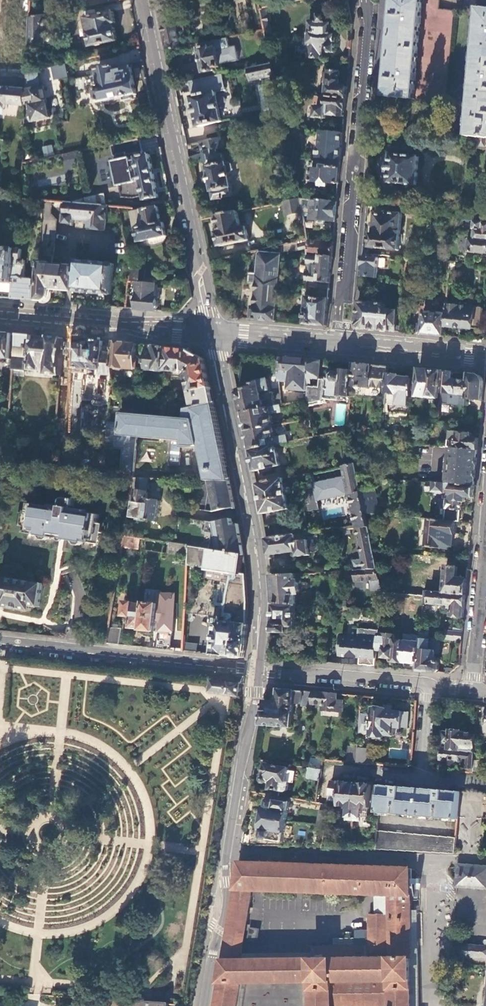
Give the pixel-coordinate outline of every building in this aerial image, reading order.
[(11,15),(12,0),(0,0),(0,14),(11,15)] [(423,0),(392,0),(384,96),(414,99),(423,0)] [(438,9),(438,0),(428,0),(427,20),(441,21),(441,34),(451,34),(452,9),(438,9)] [(485,138),(485,8),(479,8),(468,136),(485,138)] [(173,9),(159,12),(161,23),(167,51),(181,48),(173,9)] [(87,17),(93,46),(117,41),(113,23),(115,22),(113,11),(87,17)] [(321,54),(323,54),(323,51),(327,51),(334,52),(334,47),(335,47),(336,34),(332,33),(333,22),(325,22),(326,15),(317,14),(317,21),(309,21),(309,31),(308,44),(309,44),(308,57),(321,58),(321,54)] [(28,33),(28,41),(44,41),(45,15),(29,18),(29,26),(28,33)] [(28,33),(0,31),(0,65),(27,67),(28,41),(28,33)] [(198,48),(204,74),(215,71),(214,69),(221,67),(220,63),(217,51),(216,47),(210,49),(209,46),(198,48)] [(271,64),(270,56),(268,48),(261,49),(265,65),(271,64)] [(228,61),(231,57),(230,52),(226,49),(217,51),(220,63),(228,61)] [(139,106),(152,103),(147,78),(143,60),(131,63),(132,67),(119,70),(118,65),(91,71),(94,88),(96,87),(100,102),(122,97),(123,101),(137,98),(139,106)] [(51,66),(54,79),(67,77),(65,63),(51,66)] [(248,69),(250,81),(274,76),(271,64),(265,65),(248,69)] [(346,98),(347,86),(340,85),(340,81),(339,81),(340,71),(328,70),(328,72),(325,72),(324,82),(325,82),(324,85),(327,86),(326,96),(346,98)] [(26,104),(25,121),(51,117),(44,85),(41,86),(38,72),(27,74),(27,82),(27,89),(26,104)] [(26,104),(27,89),(0,87),(0,106),(6,106),(6,102),(26,104)] [(417,90),(415,96),(426,100),(428,93),(417,90)] [(223,122),(217,92),(192,97),(198,127),(223,122)] [(345,110),(346,98),(326,96),(323,96),(323,107),(316,106),(315,117),(327,118),(327,115),(341,116),(342,110),(345,110)] [(381,141),(390,142),(391,130),(383,130),(381,141)] [(342,145),(343,133),(320,131),(319,147),(317,147),(316,157),(323,158),(341,159),(342,145)] [(229,137),(202,143),(204,153),(205,152),(218,150),(224,148),(224,146),(230,144),(229,137)] [(113,143),(116,155),(122,153),(123,158),(114,160),(124,203),(139,200),(139,201),(159,197),(149,153),(142,154),(139,138),(113,143)] [(43,156),(53,154),(52,144),(41,146),(43,156)] [(206,158),(219,155),(218,150),(205,152),(206,158)] [(204,153),(188,156),(190,163),(206,159),(206,158),(205,152),(204,153)] [(213,191),(215,199),(215,200),(223,199),(223,200),(226,199),(226,198),(233,197),(231,188),(232,188),(229,174),(232,173),(234,170),(233,165),(230,163),(227,163),(226,163),(224,154),(219,155),(206,158),(206,159),(208,166),(207,167),(209,176),(208,176),(209,183),(210,182),(212,192),(213,191)] [(417,186),(419,157),(391,154),(391,165),(388,165),(388,172),(390,173),(389,183),(417,186)] [(323,158),(316,157),(315,169),(318,169),(319,165),(322,165),(323,158)] [(340,169),(341,159),(323,158),(322,165),(319,165),(318,169),(315,169),(311,168),(310,181),(320,182),(320,185),(328,186),(328,183),(339,183),(340,169)] [(303,212),(300,199),(284,202),(287,215),(303,212)] [(336,214),(337,202),(300,199),(303,212),(304,216),(309,216),(309,219),(319,220),(320,222),(324,223),(326,220),(335,221),(336,214)] [(51,201),(43,200),(39,282),(38,300),(41,300),(43,298),(45,298),(46,297),(48,295),(49,288),(74,290),(76,259),(74,259),(74,265),(52,263),(56,218),(51,212),(51,201)] [(105,229),(107,205),(66,202),(65,222),(72,223),(73,219),(88,220),(88,227),(105,229)] [(133,211),(139,241),(167,236),(164,222),(161,222),(158,206),(133,211)] [(403,209),(395,208),(395,214),(387,213),(387,216),(376,215),(374,234),(372,234),(371,248),(399,250),(403,214),(402,214),(403,209)] [(238,212),(217,216),(221,232),(217,233),(220,246),(249,241),(247,226),(242,228),(238,212)] [(463,214),(463,221),(475,221),(474,229),(475,230),(474,240),(485,241),(485,224),(484,224),(485,216),(463,214)] [(474,240),(462,239),(462,251),(469,251),(469,252),(485,254),(485,241),(474,240)] [(334,242),(309,240),(282,246),(282,252),(299,248),(299,250),(308,248),(308,255),(332,257),(333,252),(334,242)] [(282,252),(282,246),(279,246),(279,254),(261,253),(259,255),(258,274),(250,273),(247,307),(252,308),(251,319),(263,320),(276,322),(282,252)] [(15,250),(0,249),(0,296),(12,297),(14,282),(12,282),(15,250)] [(22,251),(15,250),(12,282),(14,282),(12,297),(23,298),(38,300),(39,282),(24,280),(25,262),(21,262),(22,251)] [(331,269),(332,257),(308,255),(305,281),(306,281),(317,282),(316,287),(329,289),(331,269)] [(379,258),(362,256),(361,270),(361,277),(377,278),(379,258)] [(111,293),(114,263),(76,259),(74,290),(111,293)] [(145,267),(129,266),(128,280),(138,281),(145,281),(145,267)] [(138,281),(128,280),(127,290),(137,291),(138,281)] [(157,283),(145,281),(138,281),(137,291),(136,308),(146,309),(155,310),(155,308),(158,306),(159,300),(156,297),(157,283)] [(328,301),(329,289),(316,287),(311,287),(310,298),(306,297),(304,324),(326,326),(328,301)] [(390,325),(396,326),(397,312),(391,311),(386,310),(386,304),(358,302),(358,309),(357,314),(356,323),(361,330),(367,330),(367,329),(380,330),(390,331),(390,325)] [(475,308),(447,305),(446,314),(445,327),(473,329),(475,308)] [(430,335),(444,337),(445,327),(446,314),(424,313),(422,325),(419,325),(418,333),(422,333),(421,335),(430,335)] [(410,317),(400,316),(399,332),(399,333),(409,333),(410,317)] [(12,333),(0,332),(0,358),(10,359),(12,333)] [(46,374),(61,375),(62,357),(62,351),(63,338),(48,336),(48,341),(31,340),(31,335),(16,333),(15,346),(29,348),(28,357),(31,357),(30,369),(46,371),(46,374)] [(73,368),(73,371),(100,374),(99,377),(98,377),(95,401),(110,402),(112,375),(113,367),(114,353),(103,352),(104,341),(94,340),(91,340),(91,342),(88,342),(85,344),(69,343),(69,351),(68,358),(72,358),(71,368),(73,368)] [(115,342),(114,353),(113,367),(114,367),(115,369),(122,369),(123,368),(136,369),(137,344),(125,343),(115,342)] [(156,345),(146,345),(144,370),(165,371),(167,346),(156,345)] [(186,348),(167,346),(165,371),(183,373),(186,375),(189,392),(211,387),(205,359),(194,353),(186,348)] [(14,356),(13,375),(24,376),(26,357),(14,356)] [(282,371),(279,371),(279,376),(279,382),(289,382),(289,389),(308,391),(309,360),(296,358),(283,357),(282,371)] [(341,373),(335,372),(332,375),(332,379),(328,379),(328,377),(320,377),(321,361),(309,360),(308,391),(307,400),(309,407),(326,404),(326,399),(340,401),(340,397),(351,398),(351,386),(353,371),(341,370),(341,373)] [(365,365),(353,364),(353,371),(351,386),(386,389),(387,375),(388,367),(365,365)] [(429,370),(419,369),(416,397),(438,399),(441,371),(429,370)] [(454,372),(442,371),(441,393),(467,395),(469,381),(453,380),(454,372)] [(469,381),(467,395),(467,399),(482,401),(484,382),(484,381),(483,380),(483,379),(482,378),(482,377),(481,377),(479,376),(477,375),(469,374),(469,381)] [(398,378),(399,376),(387,375),(386,389),(385,394),(411,397),(413,379),(398,378)] [(242,413),(281,406),(282,405),(281,394),(274,396),(273,393),(261,395),(259,382),(249,385),(250,388),(238,391),(238,394),(242,413)] [(193,408),(214,404),(212,392),(211,387),(189,392),(193,408)] [(134,471),(137,436),(172,440),(169,465),(180,466),(182,447),(192,448),(196,448),(196,446),(200,446),(207,480),(210,480),(230,481),(221,440),(214,404),(193,408),(187,410),(186,419),(122,413),(121,426),(109,424),(107,448),(124,449),(122,470),(134,471)] [(283,413),(281,406),(242,413),(243,419),(246,432),(274,426),(272,415),(283,413)] [(277,439),(274,426),(246,432),(247,438),(250,450),(277,445),(288,443),(287,437),(277,439)] [(472,438),(472,434),(451,432),(450,440),(457,441),(456,448),(478,449),(479,439),(472,438)] [(277,445),(250,450),(252,460),(254,472),(281,466),(277,445)] [(456,448),(450,447),(447,484),(475,486),(478,449),(456,448)] [(361,493),(355,464),(343,466),(346,482),(348,493),(356,528),(368,526),(366,517),(365,513),(361,493)] [(145,491),(147,477),(142,477),(132,477),(128,508),(126,516),(138,518),(138,520),(143,521),(144,519),(156,521),(160,500),(147,498),(148,492),(145,491)] [(343,477),(314,483),(318,501),(347,495),(347,493),(348,493),(346,482),(344,482),(343,477)] [(289,509),(283,479),(257,485),(259,498),(262,515),(289,509)] [(232,493),(230,481),(210,480),(210,488),(207,511),(213,512),(235,508),(232,493)] [(474,498),(475,486),(447,484),(430,483),(429,491),(438,493),(438,494),(439,496),(446,496),(447,495),(448,494),(451,494),(451,499),(449,499),(447,500),(446,507),(447,509),(447,510),(437,509),(436,519),(461,521),(461,511),(462,511),(463,502),(466,502),(466,498),(474,498)] [(376,489),(361,493),(365,513),(373,514),(380,514),(376,489)] [(75,508),(76,500),(66,499),(63,501),(62,507),(51,505),(51,507),(33,505),(31,515),(30,523),(33,523),(32,528),(31,531),(40,533),(39,536),(51,538),(52,534),(59,535),(66,537),(74,538),(73,541),(84,543),(85,539),(93,541),(94,532),(96,532),(99,515),(86,513),(86,510),(75,508)] [(30,523),(31,515),(17,512),(15,525),(32,528),(33,523),(30,523)] [(213,522),(208,522),(206,533),(213,533),(210,549),(244,555),(241,536),(240,530),(239,525),(233,526),(232,519),(213,522)] [(450,547),(453,547),(455,534),(455,535),(457,522),(429,519),(426,547),(449,549),(450,547)] [(377,569),(368,526),(356,528),(359,540),(358,540),(366,569),(377,569)] [(105,534),(96,532),(94,532),(93,541),(104,542),(105,534)] [(311,555),(310,553),(317,552),(320,549),(318,532),(316,533),(266,539),(268,548),(269,555),(297,552),(298,557),(311,555)] [(125,535),(123,547),(139,550),(141,538),(125,535)] [(188,545),(170,542),(168,554),(188,556),(188,546),(188,545)] [(188,546),(188,556),(187,561),(185,614),(214,617),(213,626),(215,627),(214,631),(213,631),(213,633),(214,633),(214,634),(213,634),(212,642),(213,642),(212,654),(245,658),(247,640),(246,640),(248,624),(248,601),(245,574),(241,573),(244,555),(210,549),(188,546)] [(429,565),(430,557),(415,555),(414,563),(429,565)] [(457,567),(435,565),(433,592),(444,592),(466,594),(467,579),(456,578),(457,567)] [(377,569),(366,569),(347,571),(348,581),(371,580),(372,591),(382,590),(377,569)] [(295,580),(294,575),(271,576),(271,584),(273,603),(297,605),(296,595),(300,593),(299,592),(299,584),(299,583),(295,580)] [(31,610),(32,605),(40,606),(43,583),(0,577),(0,600),(3,600),(2,606),(31,610)] [(308,585),(306,583),(299,584),(299,592),(307,591),(309,589),(308,585)] [(464,618),(466,594),(444,592),(433,592),(424,591),(424,596),(423,600),(428,601),(428,603),(449,605),(449,608),(452,609),(451,617),(464,618)] [(144,604),(136,603),(134,602),(125,600),(123,616),(131,617),(129,627),(141,629),(155,631),(156,620),(157,612),(158,603),(144,602),(144,604)] [(295,634),(297,605),(273,603),(272,612),(271,632),(288,633),(295,634)] [(160,613),(157,612),(156,620),(159,620),(162,624),(170,624),(171,622),(172,620),(172,619),(172,617),(172,614),(173,611),(172,609),(172,607),(172,605),(165,605),(161,608),(161,613),(160,613)] [(121,628),(109,627),(107,643),(119,644),(121,628)] [(427,638),(428,629),(421,628),(420,635),(420,638),(427,638)] [(379,634),(379,631),(358,629),(358,639),(341,637),(339,657),(360,658),(359,666),(375,667),(377,650),(379,634)] [(170,647),(171,634),(157,632),(156,645),(170,647)] [(184,651),(184,635),(175,634),(175,650),(184,651)] [(395,635),(379,634),(377,650),(384,650),(383,658),(392,659),(392,661),(402,662),(404,641),(395,640),(395,635)] [(402,662),(418,664),(419,650),(419,642),(420,638),(420,635),(404,634),(404,641),(402,662)] [(184,649),(195,651),(197,643),(185,641),(184,649)] [(293,660),(307,661),(308,654),(303,654),(303,647),(294,647),(293,660)] [(424,671),(436,672),(438,670),(439,663),(437,660),(435,660),(435,651),(419,650),(418,664),(417,671),(424,671)] [(263,713),(261,724),(292,727),(294,703),(302,703),(302,706),(311,707),(312,703),(313,691),(294,690),(278,688),(278,698),(274,701),(265,700),(263,713)] [(329,693),(313,691),(312,703),(323,704),(322,709),(323,710),(340,711),(343,711),(344,700),(337,699),(337,693),(329,693)] [(374,738),(381,739),(382,736),(385,736),(385,734),(395,735),(396,727),(402,727),(403,711),(388,710),(388,708),(373,707),(373,714),(371,734),(371,735),(374,735),(374,738)] [(360,713),(358,733),(371,734),(373,714),(360,713)] [(474,758),(476,734),(460,733),(461,730),(449,729),(449,731),(442,731),(441,742),(448,743),(448,747),(441,747),(439,759),(445,759),(444,764),(454,765),(454,760),(461,760),(462,757),(468,758),(467,767),(474,768),(474,758)] [(357,747),(357,746),(348,745),(346,762),(356,762),(357,747)] [(371,764),(372,748),(357,747),(356,762),(365,763),(371,764)] [(309,767),(322,769),(323,760),(311,758),(309,767)] [(474,768),(473,772),(481,773),(482,759),(474,758),(474,768)] [(272,780),(271,788),(278,790),(285,791),(288,789),(289,782),(287,781),(289,770),(289,767),(267,763),(266,766),(264,765),(263,771),(265,772),(265,775),(262,777),(262,779),(264,781),(266,781),(269,779),(272,780)] [(322,769),(309,767),(307,777),(320,779),(322,769)] [(353,820),(357,783),(343,782),(332,781),(329,800),(339,800),(338,804),(348,805),(346,819),(353,820)] [(379,808),(381,785),(370,784),(357,783),(353,820),(360,820),(360,817),(362,807),(369,807),(379,808)] [(399,787),(381,785),(379,808),(379,812),(458,819),(461,792),(443,791),(399,787)] [(264,818),(287,822),(290,801),(276,799),(275,800),(274,799),(271,798),(269,800),(268,806),(266,805),(264,818)] [(368,818),(369,807),(362,807),(360,817),(368,818)] [(326,826),(328,811),(319,809),(317,825),(326,826)] [(284,841),(287,822),(264,818),(262,829),(264,830),(263,836),(264,838),(268,838),(270,837),(269,839),(284,841)] [(377,830),(375,849),(455,853),(456,837),(377,830)] [(410,911),(408,866),(238,861),(237,861),(220,958),(216,984),(218,984),(214,1005),(237,1005),(240,982),(243,982),(304,981),(311,981),(312,1005),(411,1005),(410,911)] [(485,890),(485,866),(457,863),(455,887),(457,887),(485,890)] [(417,911),(410,911),(411,1005),(418,1005),(417,911)] [(260,929),(249,927),(247,941),(257,943),(260,929)] [(367,945),(367,930),(354,930),(353,938),(353,945),(367,945)] [(453,943),(452,954),(468,956),(485,958),(485,945),(453,943)] [(468,956),(468,961),(471,961),(471,966),(485,967),(485,958),(468,956)] [(242,989),(243,982),(240,982),(237,1005),(242,1005),(245,989),(242,989)] [(166,1002),(104,998),(104,1005),(166,1005),(166,1002)]
